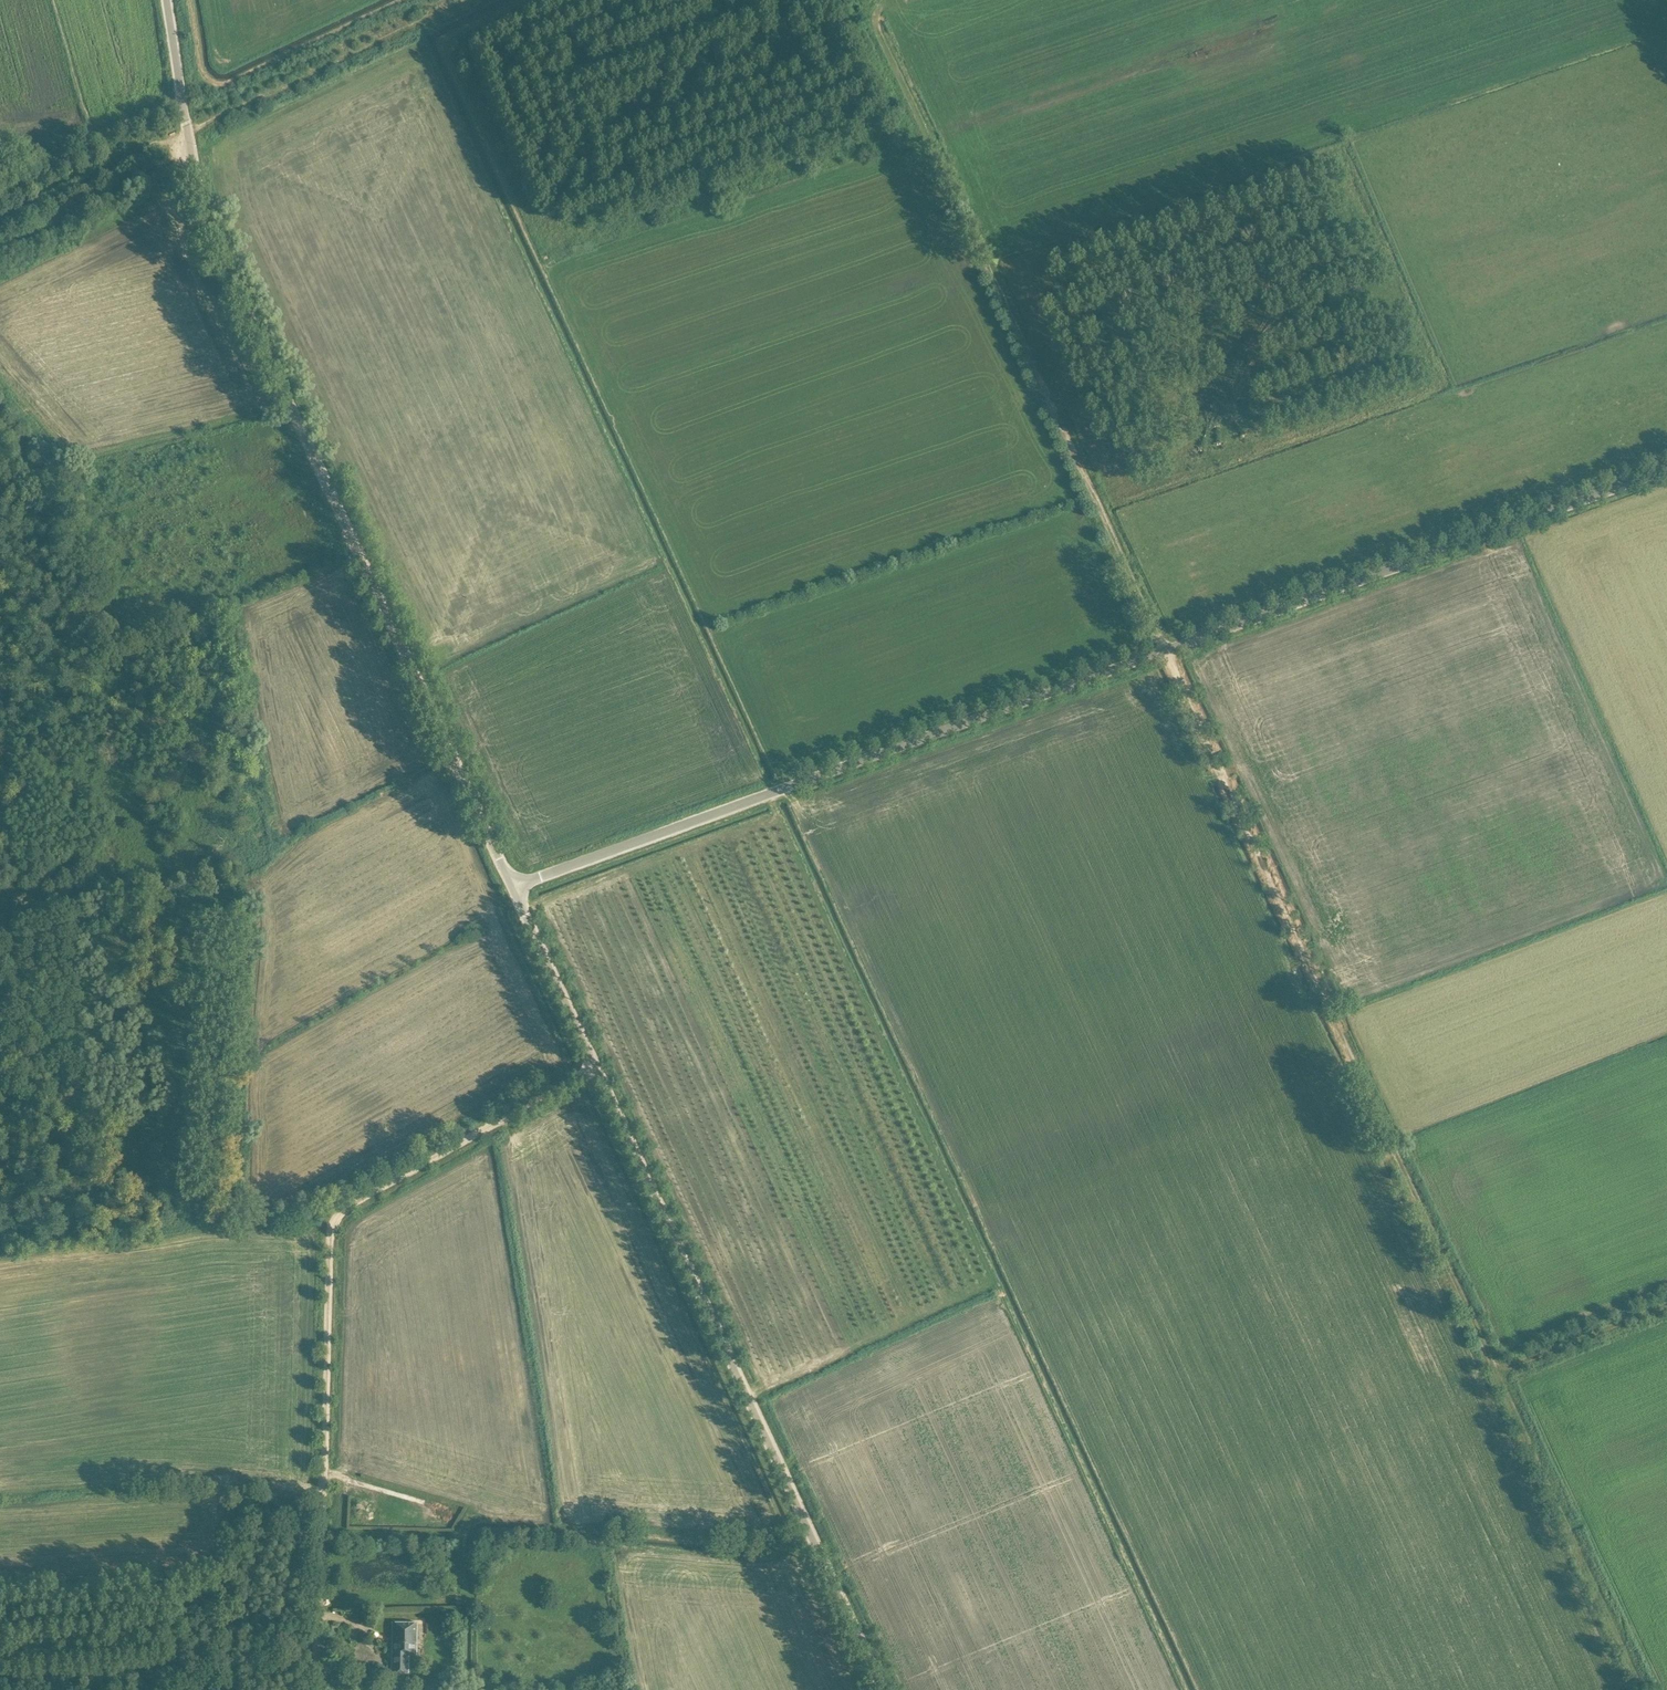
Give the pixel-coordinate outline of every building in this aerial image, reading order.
[(417,1623),(404,1623),(393,1623),(392,1673),(409,1673),(409,1655),(417,1655),(417,1623)]
